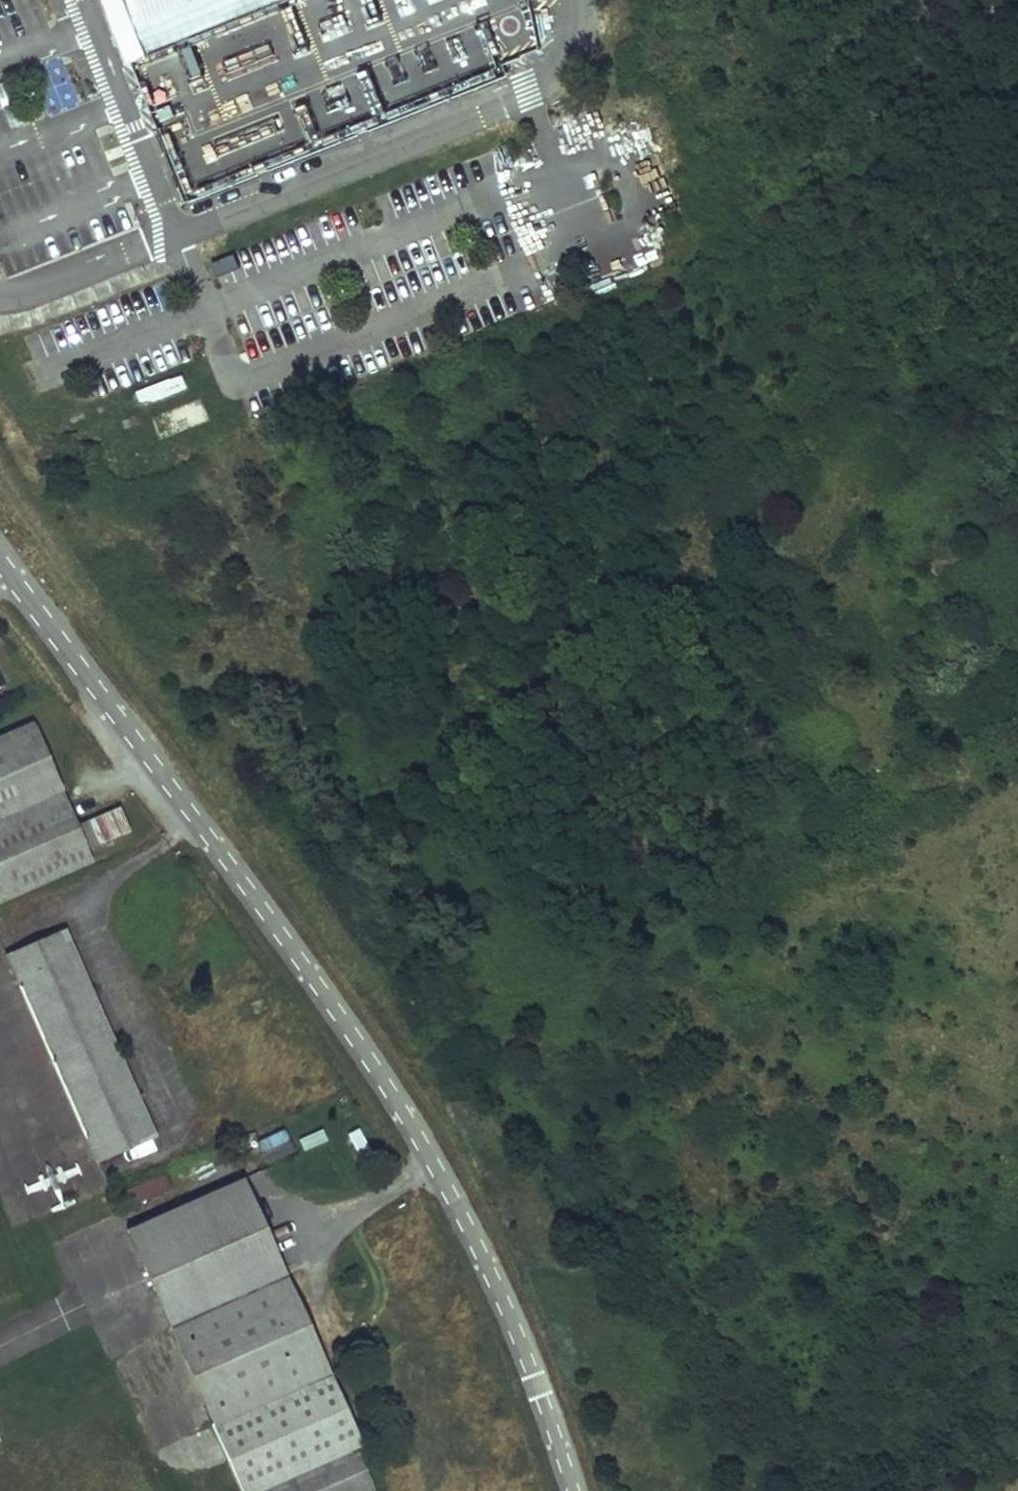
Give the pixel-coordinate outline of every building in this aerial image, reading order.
[(121,59),(140,51),(119,0),(98,0),(121,59)] [(140,51),(265,0),(119,0),(140,51)] [(141,407),(188,390),(182,376),(136,393),(141,407)] [(30,725),(0,738),(0,902),(92,862),(87,851),(131,832),(120,808),(75,828),(30,725)] [(156,1139),(66,933),(7,959),(97,1164),(156,1139)] [(259,1143),(268,1165),(272,1163),(295,1153),(285,1131),(259,1143)] [(164,1178),(125,1194),(131,1207),(170,1190),(164,1178)] [(240,1181),(124,1233),(216,1433),(243,1490),(372,1490),(355,1451),(362,1448),(305,1323),(240,1181)] [(111,1214),(117,1211),(113,1203),(107,1206),(111,1214)]
